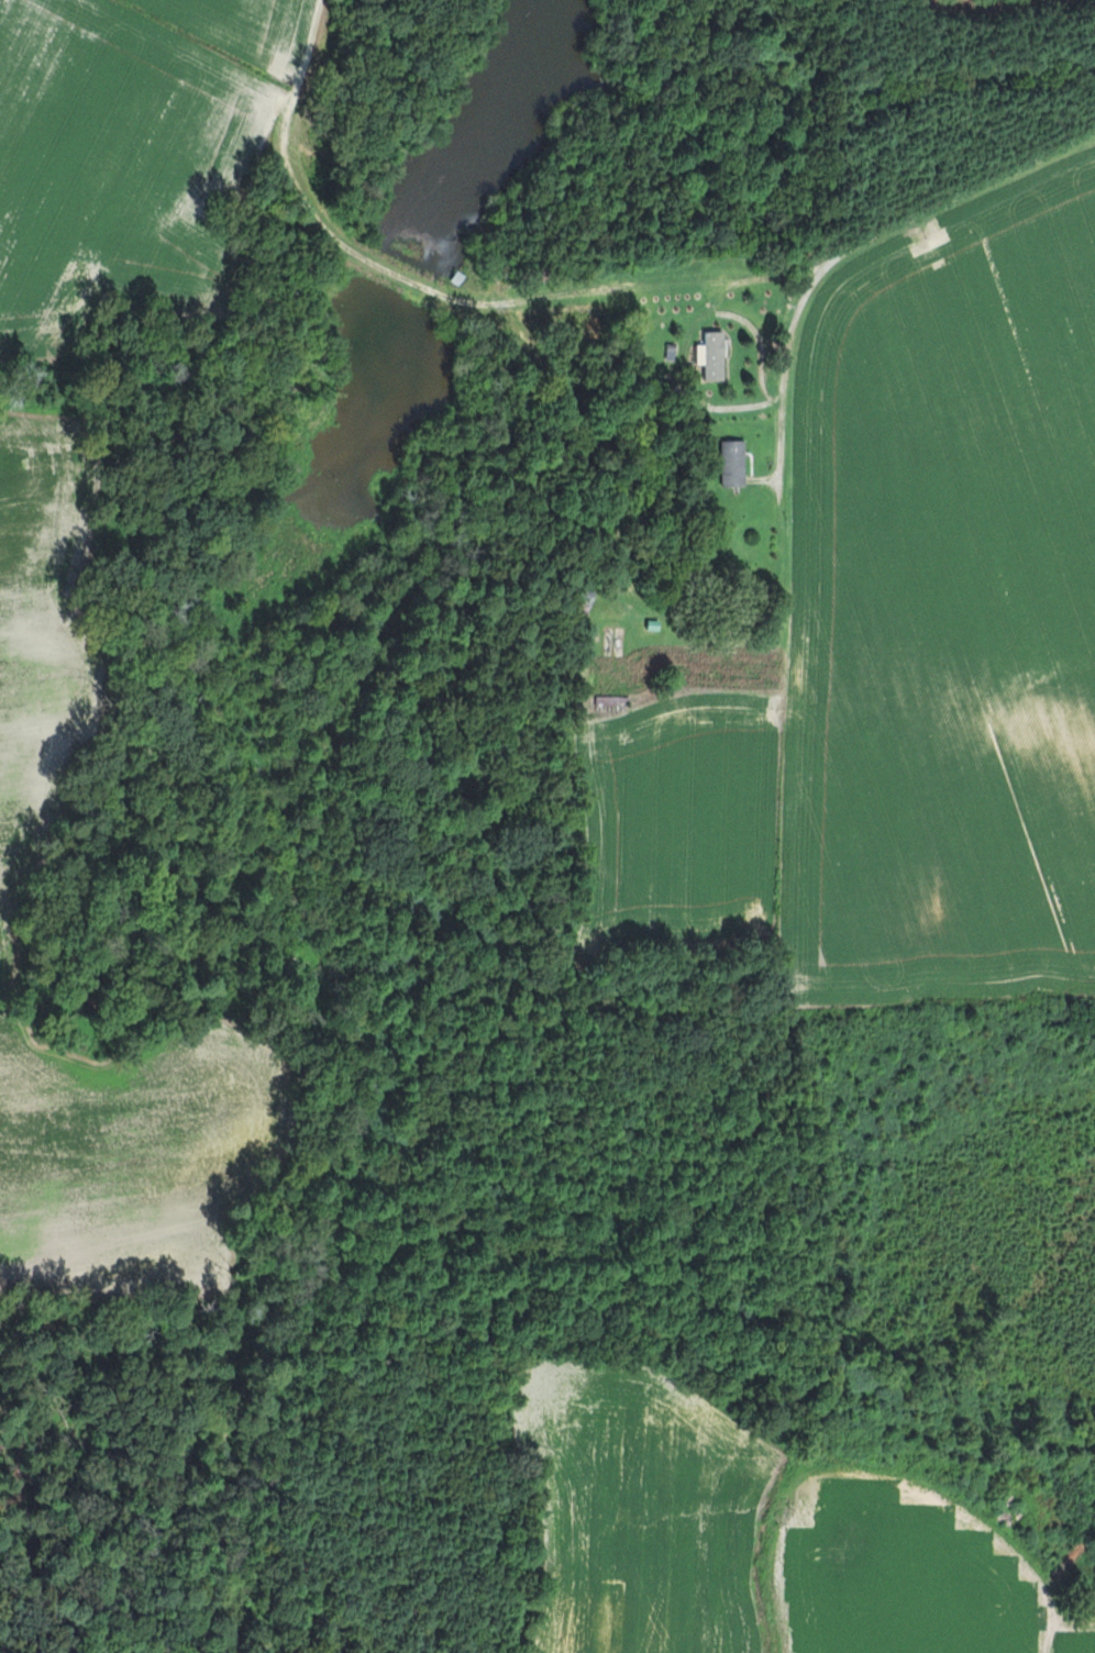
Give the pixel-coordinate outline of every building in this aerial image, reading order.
[(727,332),(708,332),(708,347),(701,347),(701,364),(708,364),(708,381),(727,381),(727,332)] [(748,488),(748,442),(723,442),(723,488),(748,488)]
